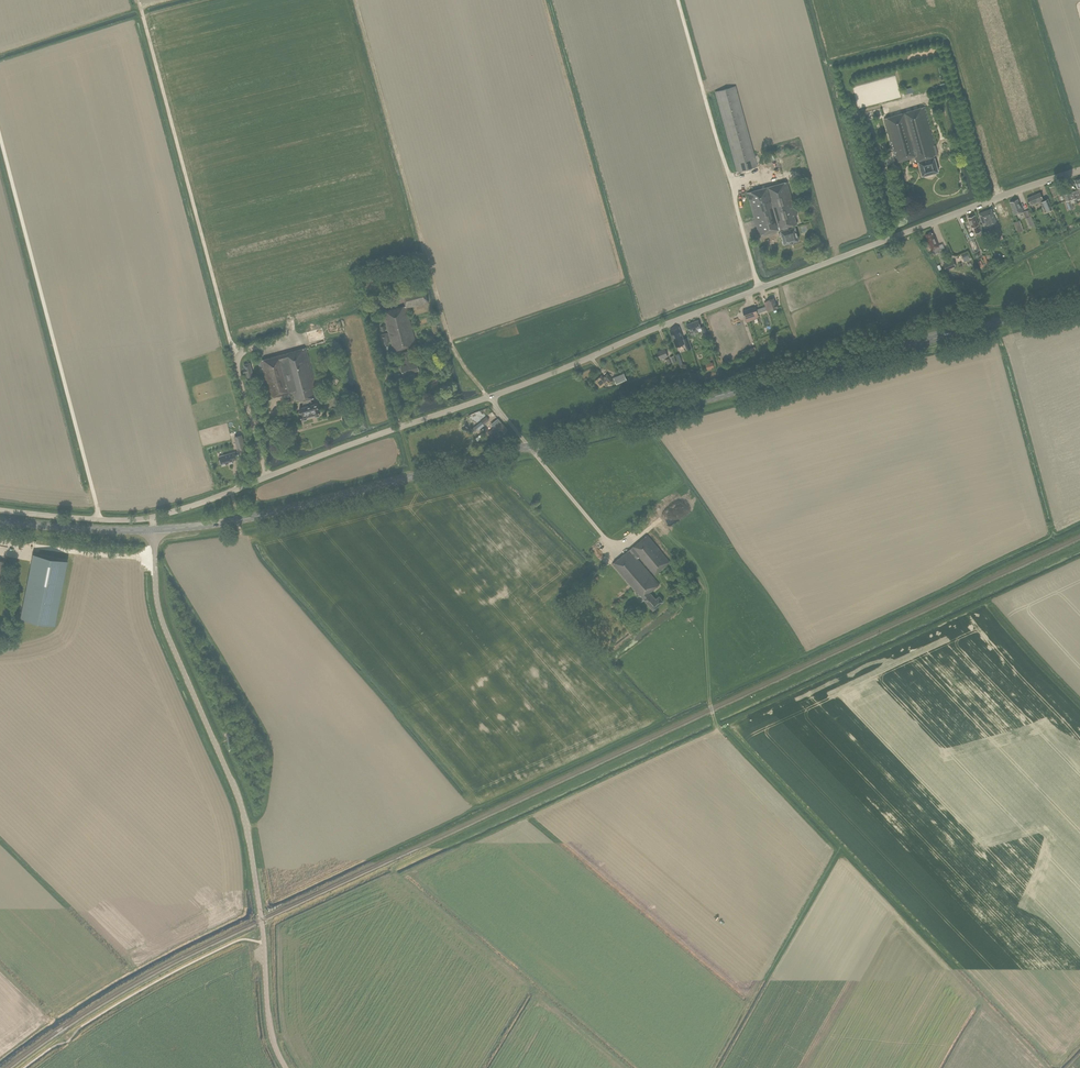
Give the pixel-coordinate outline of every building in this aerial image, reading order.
[(757,166),(736,86),(715,91),(737,172),(757,166)] [(938,154),(925,106),(884,118),(897,162),(915,157),(917,162),(918,162),(922,176),(938,171),(934,155),(938,154)] [(1075,179),(1078,189),(1065,194),(1067,200),(1073,198),(1074,200),(1079,198),(1079,178),(1075,179)] [(797,218),(786,181),(747,192),(759,234),(782,228),(783,229),(781,230),(784,244),(799,239),(795,226),(792,227),(792,225),(797,223),(795,218),(797,218)] [(1044,200),(1043,199),(1040,192),(1027,197),(1030,205),(1034,203),(1035,204),(1039,202),(1041,204),(1044,211),(1052,208),(1048,198),(1044,200)] [(1021,207),(1018,198),(1010,202),(1013,210),(1012,211),(1014,215),(1023,212),(1024,211),(1022,207),(1021,207)] [(1006,203),(1001,205),(1002,209),(998,210),(1002,221),(1011,218),(1006,203)] [(992,213),(990,209),(979,213),(983,222),(985,227),(996,223),(994,217),(992,213)] [(981,231),(979,225),(977,226),(977,225),(978,224),(975,215),(968,217),(972,227),(973,226),(976,233),(975,233),(976,236),(982,234),(981,231)] [(1031,216),(1025,218),(1029,228),(1035,226),(1031,216)] [(1023,230),(1019,220),(1014,222),(1018,232),(1023,230)] [(1002,234),(998,224),(993,226),(997,236),(1002,234)] [(938,246),(939,246),(936,238),(935,237),(932,231),(925,234),(927,239),(929,245),(930,245),(932,249),(931,249),(933,253),(940,250),(938,246)] [(975,240),(969,243),(973,252),(979,250),(975,240)] [(948,262),(943,264),(946,270),(951,268),(956,266),(953,260),(948,262)] [(429,302),(424,285),(402,291),(406,305),(383,312),(389,332),(391,341),(391,343),(394,352),(397,351),(401,350),(405,364),(401,365),(403,373),(409,372),(409,373),(410,377),(411,377),(415,375),(414,372),(414,370),(419,369),(418,366),(421,365),(419,361),(417,362),(416,358),(413,358),(412,354),(411,354),(410,350),(407,350),(406,348),(409,347),(410,347),(413,346),(416,346),(417,345),(416,340),(407,308),(429,302)] [(776,303),(774,298),(767,300),(768,302),(765,303),(767,311),(771,309),(771,310),(778,307),(776,303)] [(759,315),(755,306),(743,310),(747,322),(754,319),(755,323),(758,322),(757,318),(759,315)] [(707,333),(704,325),(700,327),(698,320),(687,324),(690,332),(695,330),(695,332),(702,330),(703,334),(707,333)] [(684,343),(679,327),(670,330),(675,346),(684,343)] [(380,334),(383,345),(389,343),(389,342),(391,341),(388,332),(380,334)] [(261,362),(259,362),(260,369),(263,368),(270,398),(292,392),(293,396),(294,396),(295,402),(302,400),(310,398),(319,396),(306,348),(260,360),(261,362)] [(668,356),(665,348),(657,351),(660,359),(668,356)] [(676,354),(680,367),(686,368),(687,364),(683,363),(679,353),(676,354)] [(713,363),(712,361),(706,363),(707,370),(712,368),(711,367),(714,366),(715,365),(714,362),(713,363)] [(253,374),(250,363),(244,365),(245,368),(243,368),(245,373),(246,372),(247,374),(248,379),(253,377),(253,374)] [(614,377),(617,384),(627,379),(624,372),(614,377)] [(603,377),(601,375),(595,380),(600,386),(604,383),(606,386),(613,380),(607,373),(603,377)] [(304,406),(299,407),(302,417),(303,417),(303,418),(304,419),(307,418),(307,417),(307,416),(315,414),(316,414),(317,415),(319,415),(320,413),(321,413),(317,402),(312,404),(310,398),(302,400),(304,406)] [(490,419),(487,416),(481,421),(484,424),(490,419)] [(507,430),(498,418),(491,424),(494,427),(496,430),(500,435),(507,430)] [(480,422),(472,428),(474,431),(477,429),(477,430),(482,425),(480,422)] [(242,434),(236,436),(238,443),(241,442),(242,448),(246,447),(242,434)] [(237,459),(235,452),(219,456),(221,460),(219,460),(219,461),(219,463),(220,464),(222,464),(222,465),(227,464),(227,463),(234,462),(233,460),(237,459)] [(659,596),(657,598),(655,599),(650,593),(659,585),(638,559),(640,557),(654,575),(669,562),(647,535),(612,564),(638,596),(640,594),(653,610),(663,601),(659,596)] [(67,560),(35,553),(21,618),(54,624),(67,560)]
